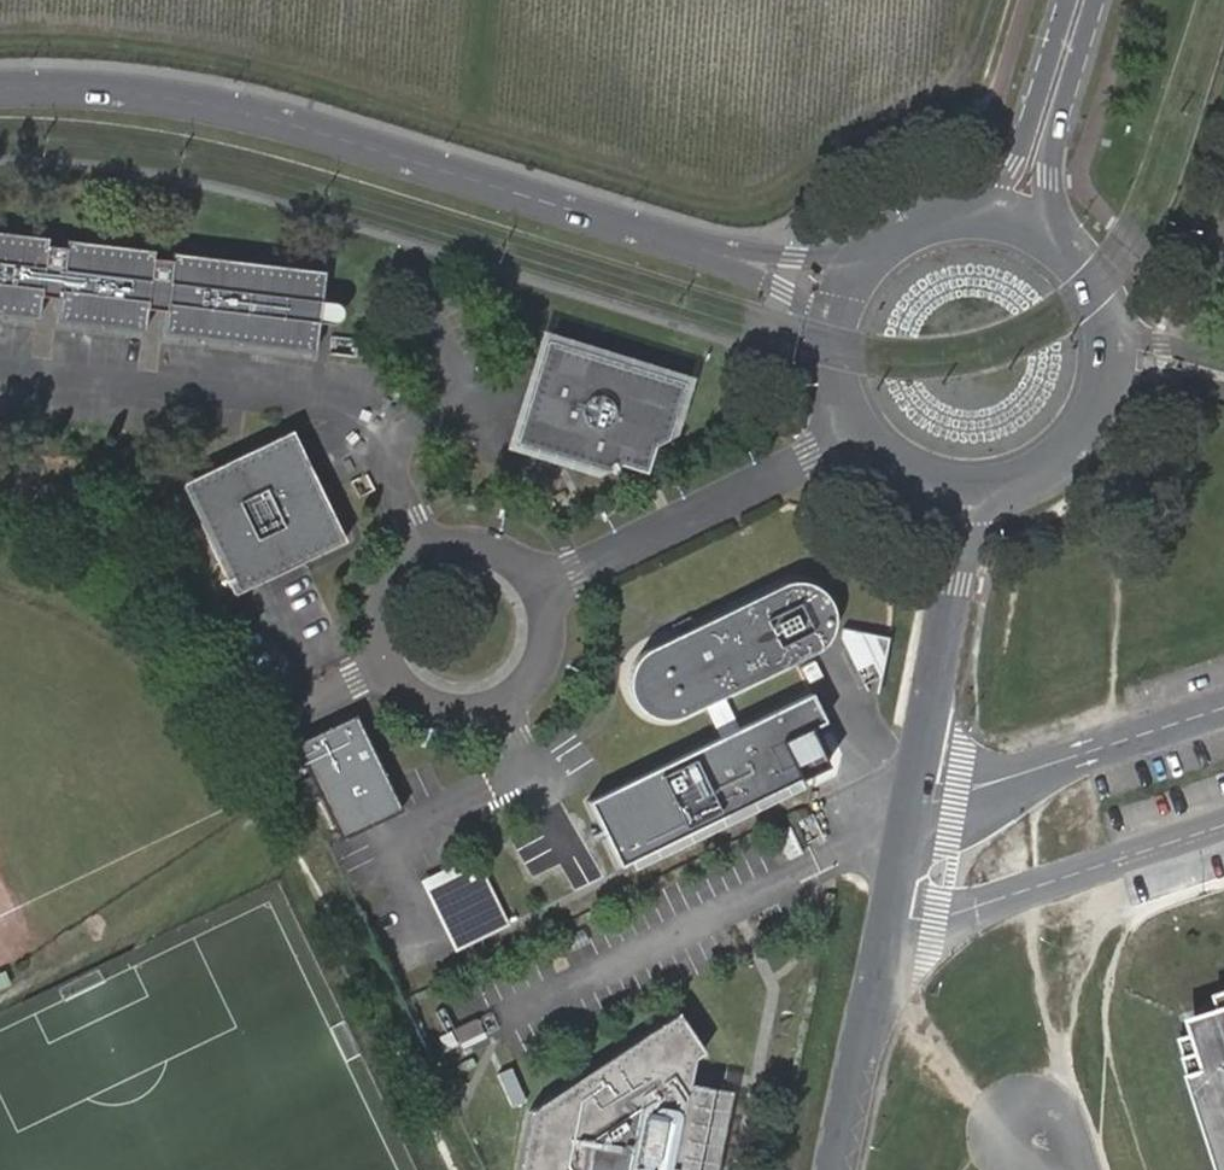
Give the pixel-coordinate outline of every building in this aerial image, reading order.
[(319,268),(166,249),(165,257),(147,255),(148,247),(64,237),(63,245),(45,243),(46,234),(0,229),(0,311),(36,316),(40,286),(58,289),(54,318),(138,328),(142,299),(159,301),(156,330),(309,349),(312,320),(315,298),(319,268)] [(329,300),(315,298),(312,320),(323,321),(328,321),(333,317),(335,315),(334,315),(335,313),(335,306),(331,301),(329,300)] [(676,379),(624,363),(542,338),(513,440),(588,461),(603,466),(625,455),(621,446),(636,437),(640,446),(662,434),(676,379)] [(301,478),(308,474),(286,428),(175,482),(230,593),(340,538),(318,493),(311,496),(301,478)] [(625,455),(640,446),(636,437),(621,446),(625,455)] [(308,474),(301,478),(311,496),(318,493),(308,474)] [(673,631),(648,643),(647,644),(645,645),(639,650),(633,658),(629,666),(628,671),(628,679),(630,689),(632,694),(636,700),(642,706),(649,710),(656,712),(666,714),(682,710),(811,647),(820,640),(824,634),(829,625),(830,619),(830,608),(827,598),(825,593),(816,584),(805,578),(797,576),(790,576),(782,577),(776,580),(691,622),(694,629),(677,638),(673,631)] [(691,622),(673,631),(677,638),(694,629),(691,622)] [(859,631),(843,639),(854,661),(870,653),(859,631)] [(291,738),(334,832),(394,805),(352,711),(291,738)] [(453,946),(510,919),(477,849),(420,876),(453,946)] [(9,983),(4,970),(0,971),(0,987),(9,983)] [(529,1108),(517,1169),(696,1169),(713,1084),(689,1079),(694,1055),(703,1047),(677,1008),(529,1108)] [(1199,1021),(1203,1034),(1187,1039),(1223,1153),(1223,1013),(1199,1021)] [(475,1016),(454,1027),(461,1041),(483,1030),(475,1016)]
